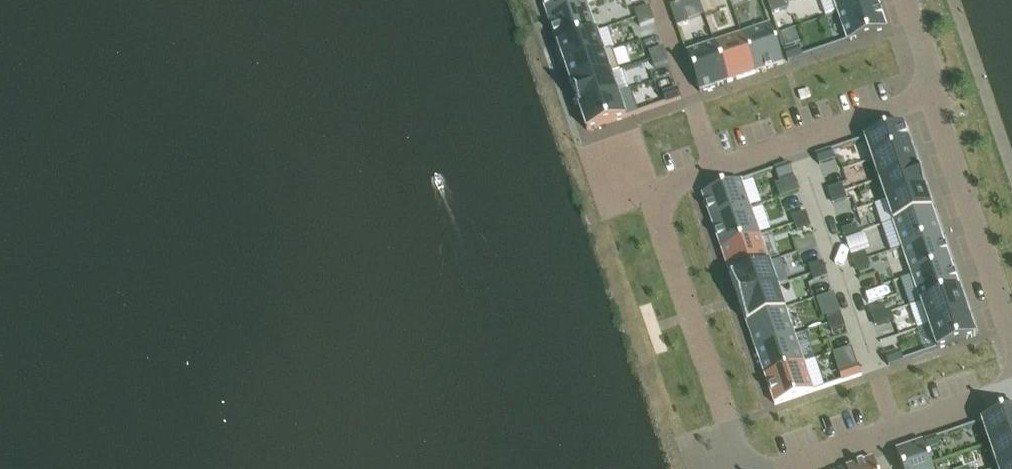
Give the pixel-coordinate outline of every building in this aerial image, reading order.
[(549,18),(587,5),(585,0),(543,0),(549,18)] [(700,0),(687,0),(694,19),(705,15),(700,0)] [(826,16),(837,12),(833,0),(820,0),(826,16)] [(837,12),(838,12),(874,0),(833,0),(837,12)] [(838,12),(847,40),(885,27),(876,0),(874,0),(838,12)] [(782,2),(768,6),(771,14),(785,9),(782,2)] [(587,5),(549,18),(558,45),(596,32),(587,5)] [(648,7),(635,11),(640,26),(653,22),(648,7)] [(768,26),(742,35),(755,73),(783,63),(770,26),(768,26)] [(795,29),(782,34),(786,47),(800,42),(795,29)] [(596,32),(558,45),(565,66),(603,53),(596,32)] [(742,35),(714,44),(727,82),(755,73),(742,35)] [(714,44),(687,54),(700,91),(727,82),(714,44)] [(799,46),(785,51),(789,61),(803,56),(799,46)] [(662,47),(648,52),(653,67),(667,62),(668,62),(663,47),(662,47)] [(603,53),(565,66),(572,86),(610,73),(619,70),(612,50),(603,53)] [(610,73),(572,86),(579,107),(617,94),(610,73)] [(676,89),(662,93),(666,103),(679,98),(680,98),(676,89)] [(617,94),(579,107),(587,130),(625,117),(621,103),(617,94)] [(865,138),(872,158),(910,145),(903,124),(865,138)] [(879,179),(917,166),(910,145),(872,158),(879,179)] [(819,164),(834,159),(830,149),(816,154),(819,164)] [(775,168),(778,178),(793,173),(790,163),(775,168)] [(923,184),(917,166),(879,179),(885,197),(923,184)] [(702,193),(712,222),(751,208),(750,206),(742,184),(741,180),(702,193)] [(842,183),(828,188),(830,196),(845,191),(842,183)] [(893,220),(931,207),(923,184),(885,197),(893,220)] [(845,191),(830,196),(833,203),(847,198),(845,191)] [(941,234),(931,207),(893,220),(894,222),(902,247),(941,234)] [(712,222),(721,248),(760,235),(759,233),(751,211),(751,208),(712,222)] [(806,211),(791,216),(794,223),(808,219),(806,211)] [(808,219),(794,223),(796,231),(811,226),(808,219)] [(890,251),(902,247),(894,222),(882,226),(890,251)] [(856,224),(842,229),(844,236),(859,232),(856,224)] [(950,261),(941,234),(902,247),(912,274),(950,261)] [(721,248),(730,273),(769,260),(760,235),(721,248)] [(868,259),(866,251),(851,256),(854,264),(868,259)] [(868,259),(854,264),(856,271),(871,266),(868,259)] [(730,273),(739,298),(777,285),(769,260),(730,273)] [(823,261),(809,266),(811,273),(826,268),(823,261)] [(921,302),(959,288),(950,261),(912,274),(921,302)] [(826,268),(811,273),(814,281),(828,276),(826,268)] [(777,285),(739,298),(747,323),(786,310),(777,285)] [(967,312),(959,288),(921,302),(929,325),(967,312)] [(884,306),(870,311),(872,318),(887,313),(884,306)] [(747,323),(756,348),(794,335),(786,310),(747,323)] [(840,311),(826,316),(828,323),(843,319),(840,311)] [(937,348),(975,335),(967,312),(929,325),(937,348)] [(887,313),(872,318),(875,326),(889,321),(887,313)] [(843,319),(828,323),(831,331),(845,326),(843,319)] [(794,335),(756,348),(765,376),(804,363),(794,335)] [(900,351),(885,356),(889,365),(903,360),(900,351)] [(814,391),(804,363),(765,376),(775,404),(814,391)] [(859,365),(844,370),(848,379),(862,374),(859,365)] [(1011,436),(1011,411),(982,422),(989,444),(1011,436)] [(1011,460),(1011,436),(989,444),(997,466),(1011,460)] [(936,438),(925,442),(928,450),(939,446),(936,438)] [(903,468),(933,468),(923,442),(896,451),(903,468)] [(873,459),(847,468),(877,468),(873,459)] [(998,468),(1011,468),(1011,460),(997,466),(998,468)]
